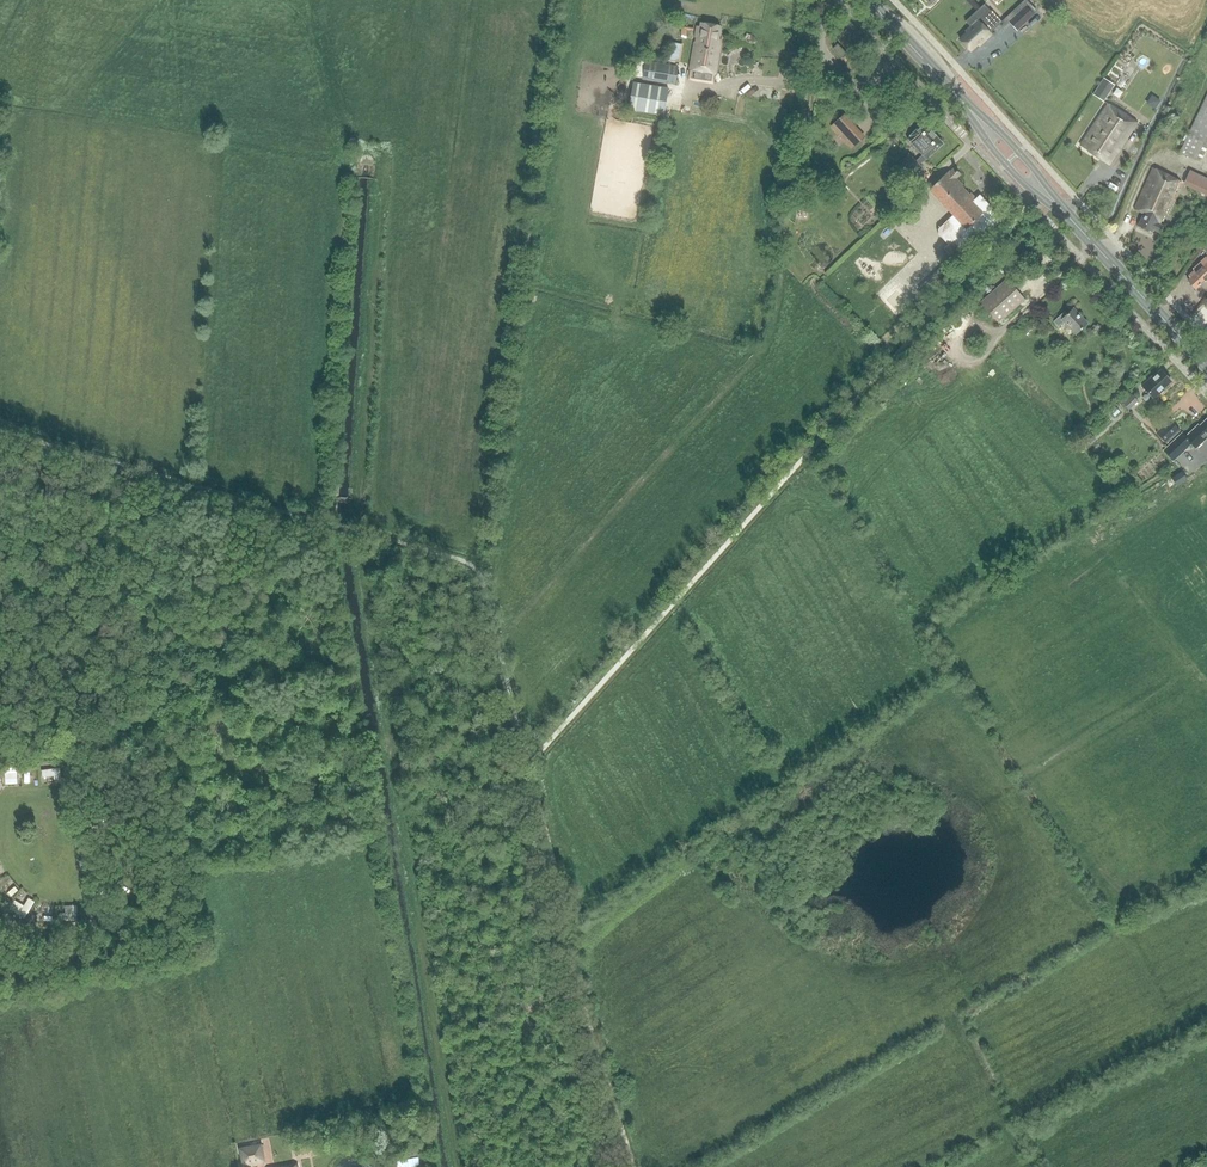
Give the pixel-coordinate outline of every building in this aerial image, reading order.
[(990,34),(1002,23),(991,11),(990,12),(984,5),(965,21),(970,27),(966,31),(967,33),(960,39),(970,51),(977,44),(978,46),(991,34),(990,34)] [(1016,14),(1008,22),(1012,26),(1016,30),(1024,22),(1032,14),(1029,10),(1025,6),(1016,14)] [(716,73),(721,40),(718,39),(720,27),(700,23),(700,27),(698,26),(696,37),(699,37),(698,41),(695,40),(690,69),(716,73)] [(680,60),(684,43),(671,40),(667,58),(680,60)] [(833,49),(842,58),(847,54),(838,44),(833,49)] [(646,61),(642,80),(674,85),(677,66),(646,61)] [(1114,85),(1103,78),(1092,94),(1103,101),(1114,85)] [(667,89),(632,83),(627,110),(663,116),(667,89)] [(1179,151),(1195,159),(1204,141),(1206,142),(1206,94),(1179,151)] [(1079,145),(1091,152),(1109,165),(1137,124),(1108,104),(1079,145)] [(864,137),(843,113),(830,125),(851,148),(864,137)] [(920,164),(926,158),(942,143),(923,123),(907,138),(922,154),(916,159),(920,164)] [(909,154),(893,168),(906,182),(922,168),(909,154)] [(961,176),(953,168),(921,198),(922,199),(923,200),(923,201),(924,201),(924,202),(924,203),(925,204),(925,205),(925,206),(926,207),(926,208),(926,209),(926,210),(926,211),(926,212),(926,213),(926,214),(925,215),(925,216),(925,217),(924,218),(924,219),(924,220),(923,220),(923,221),(922,222),(921,223),(921,224),(920,224),(920,225),(919,225),(919,226),(918,226),(917,226),(917,227),(916,227),(915,228),(914,228),(913,228),(913,229),(912,229),(911,229),(910,229),(909,229),(908,229),(907,229),(906,229),(905,229),(904,229),(903,229),(902,229),(901,228),(900,228),(899,228),(899,227),(898,227),(897,227),(896,226),(895,225),(894,225),(894,224),(878,240),(883,246),(890,240),(925,277),(920,281),(926,287),(932,282),(931,282),(943,271),(949,266),(948,265),(940,257),(988,212),(963,186),(966,183),(961,176)] [(1161,221),(1163,222),(1181,182),(1153,169),(1134,208),(1143,212),(1136,227),(1151,234),(1153,229),(1161,233),(1164,226),(1159,224),(1161,221)] [(1189,170),(1183,184),(1206,196),(1206,178),(1189,170)] [(808,201),(798,200),(797,210),(801,210),(800,214),(806,215),(806,211),(807,211),(808,201)] [(1177,226),(1170,223),(1164,234),(1171,237),(1177,226)] [(1205,256),(1192,268),(1193,270),(1189,274),(1191,276),(1187,280),(1195,288),(1204,280),(1206,282),(1206,281),(1206,259),(1205,256)] [(999,321),(1024,299),(1006,279),(981,301),(999,321)] [(1088,323),(1073,307),(1067,313),(1064,310),(1053,321),(1058,327),(1063,322),(1075,334),(1088,323)] [(1163,388),(1171,381),(1160,370),(1152,377),(1151,376),(1141,385),(1153,398),(1163,389),(1163,388)] [(1138,401),(1129,391),(1119,401),(1121,404),(1122,403),(1128,410),(1138,401)] [(1197,424),(1185,436),(1182,432),(1163,450),(1173,461),(1189,446),(1190,448),(1193,446),(1195,448),(1206,438),(1206,437),(1206,435),(1206,419),(1206,418),(1199,425),(1197,424)] [(1166,444),(1180,430),(1170,419),(1156,432),(1166,444)] [(1175,485),(1185,480),(1183,474),(1172,479),(1175,485)] [(62,757),(37,759),(40,786),(65,783),(62,757)] [(37,759),(23,762),(22,786),(40,786),(37,759)] [(4,787),(22,786),(23,762),(0,766),(0,776),(4,787)] [(101,814),(90,816),(92,826),(103,824),(104,826),(113,824),(110,810),(101,812),(101,814)] [(96,844),(74,849),(76,860),(99,854),(96,844)] [(21,888),(8,874),(0,878),(0,901),(4,906),(21,888)] [(24,922),(39,899),(21,888),(4,906),(24,922)] [(55,930),(56,902),(39,899),(24,922),(41,930),(55,930)] [(79,927),(77,901),(56,902),(55,930),(79,927)] [(242,1166),(264,1162),(260,1143),(238,1148),(242,1166)] [(408,1147),(409,1155),(420,1154),(418,1145),(408,1147)]
